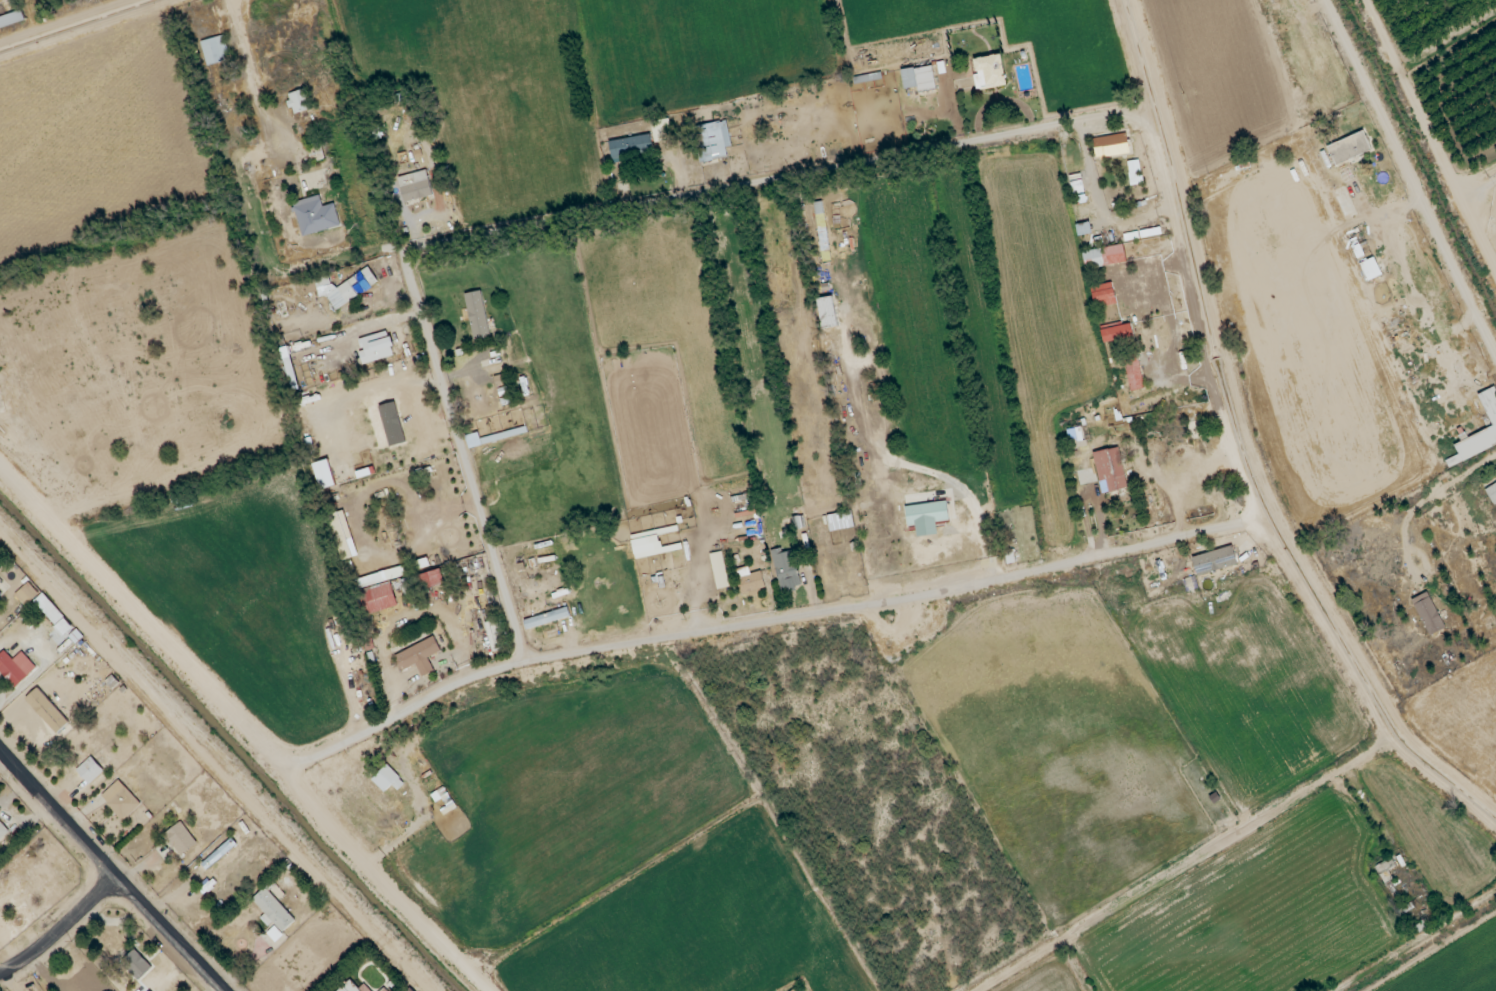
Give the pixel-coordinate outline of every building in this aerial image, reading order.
[(25,24),(22,12),(0,18),(0,31),(25,24)] [(206,65),(229,61),(225,36),(202,40),(206,65)] [(974,59),(976,75),(974,75),(976,90),(1006,86),(1002,55),(974,59)] [(936,89),(932,66),(901,71),(904,90),(917,87),(918,92),(936,89)] [(313,109),(306,89),(287,95),(293,115),(313,109)] [(655,143),(673,139),(668,119),(650,123),(655,143)] [(727,159),(726,148),(731,147),(727,122),(693,126),(698,163),(727,159)] [(1371,150),(1363,131),(1326,147),(1334,166),(1371,150)] [(1093,138),(1094,158),(1129,154),(1127,135),(1093,138)] [(653,156),(651,136),(609,140),(611,160),(653,156)] [(311,162),(323,160),(321,147),(308,149),(311,162)] [(405,204),(433,196),(426,170),(397,178),(405,204)] [(340,227),(335,204),(322,207),(320,197),(293,203),(301,237),(340,227)] [(1083,252),(1093,309),(1116,304),(1112,283),(1106,284),(1103,267),(1126,262),(1122,245),(1083,252)] [(1365,281),(1381,276),(1374,258),(1359,263),(1365,281)] [(315,281),(320,297),(326,295),(336,310),(339,309),(355,298),(358,297),(379,283),(369,269),(363,271),(332,291),(328,276),(315,281)] [(466,294),(472,340),(488,338),(483,292),(466,294)] [(836,326),(833,297),(818,299),(821,328),(836,326)] [(1101,330),(1104,344),(1133,337),(1130,323),(1101,330)] [(395,356),(388,331),(359,339),(362,351),(360,352),(363,365),(395,356)] [(1125,356),(1129,391),(1143,390),(1139,355),(1125,356)] [(494,376),(496,388),(509,386),(507,375),(494,376)] [(1495,387),(1478,394),(1492,428),(1453,444),(1458,455),(1445,461),(1447,467),(1495,446),(1495,389),(1495,387)] [(465,436),(468,448),(519,435),(517,430),(480,440),(478,433),(465,436)] [(1093,453),(1101,494),(1126,489),(1119,448),(1093,453)] [(313,464),(320,490),(336,486),(329,460),(313,464)] [(1484,488),(1492,505),(1495,503),(1495,483),(1484,488)] [(905,506),(907,527),(915,526),(917,537),(937,535),(936,522),(949,521),(947,502),(905,506)] [(853,528),(852,512),(827,515),(829,531),(853,528)] [(336,550),(346,550),(346,536),(343,536),(343,530),(336,530),(336,550)] [(1197,577),(1238,565),(1232,546),(1191,558),(1197,577)] [(729,587),(721,552),(709,554),(717,590),(729,587)] [(775,566),(778,583),(798,580),(796,563),(775,566)] [(409,574),(406,565),(369,577),(372,586),(409,574)] [(735,570),(741,595),(765,588),(761,571),(750,574),(748,567),(735,570)] [(445,584),(440,569),(401,581),(406,596),(445,584)] [(361,618),(398,606),(390,582),(353,593),(361,618)] [(15,595),(25,607),(39,594),(28,583),(15,595)] [(1445,629),(1427,592),(1411,600),(1428,637),(1445,629)] [(33,602),(67,639),(76,630),(42,594),(33,602)] [(570,617),(567,607),(523,621),(526,630),(570,617)] [(394,656),(402,672),(416,665),(422,677),(434,672),(428,658),(441,652),(434,637),(394,656)] [(36,668),(21,653),(13,660),(4,651),(0,654),(0,672),(15,688),(36,668)] [(56,734),(69,723),(38,688),(26,699),(56,734)] [(76,771),(89,785),(104,771),(91,757),(76,771)] [(392,786),(398,791),(405,783),(386,765),(372,781),(385,793),(392,786)] [(101,797),(123,821),(141,804),(119,780),(101,797)] [(9,831),(0,821),(0,840),(9,831)] [(163,835),(180,858),(198,845),(181,822),(163,835)] [(237,844),(231,838),(202,865),(207,871),(237,844)] [(252,900),(265,914),(260,919),(268,927),(273,923),(282,933),(295,921),(265,888),(252,900)] [(276,943),(283,935),(275,926),(267,934),(276,943)] [(137,981),(152,968),(135,949),(121,963),(137,981)] [(365,984),(358,989),(352,981),(338,990),(370,990),(365,984)]
